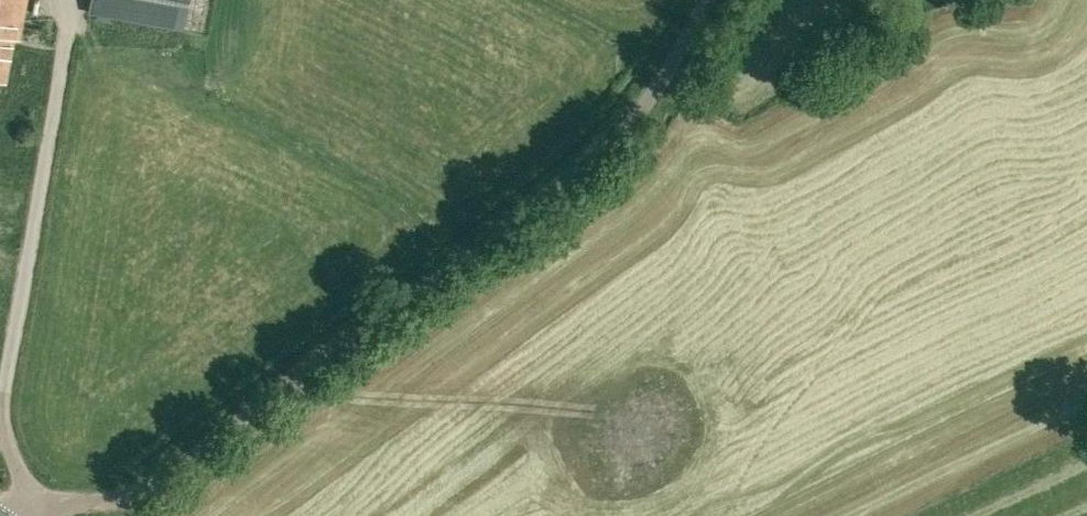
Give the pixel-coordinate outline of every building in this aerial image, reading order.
[(26,0),(0,0),(0,80),(5,81),(13,38),(19,39),(26,0)] [(188,2),(188,0),(89,0),(87,13),(183,31),(188,2)]
